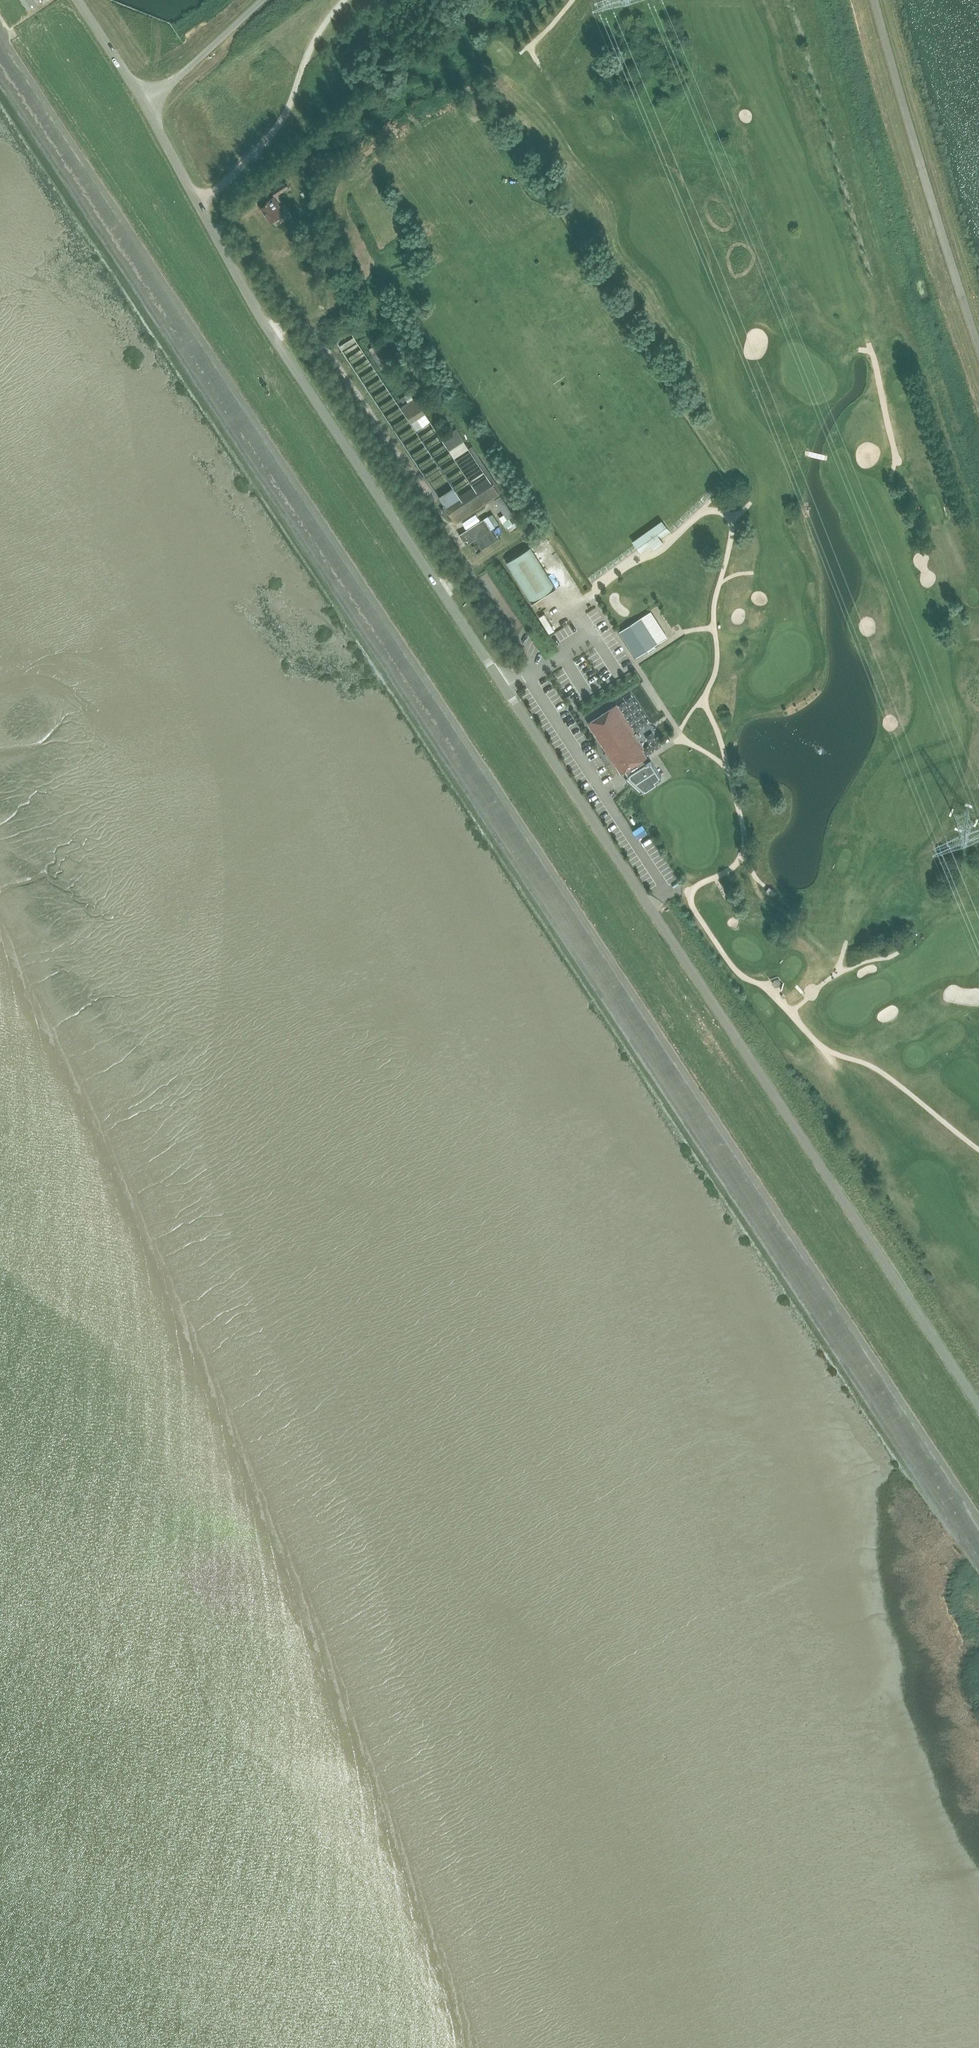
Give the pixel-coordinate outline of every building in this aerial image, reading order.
[(50,0),(20,0),(28,13),(50,0)] [(275,196),(288,187),(285,182),(272,191),(275,196)] [(271,221),(282,214),(278,208),(279,206),(273,197),(266,202),(267,203),(262,207),(271,221)] [(452,517),(456,523),(500,494),(464,440),(457,428),(442,438),(423,409),(416,397),(401,407),(343,320),(329,329),(446,507),(441,509),(448,520),(452,517)] [(501,496),(496,499),(505,513),(499,517),(506,527),(517,520),(501,496)] [(476,539),(483,549),(498,539),(491,528),(495,526),(488,515),(460,535),(467,545),(476,539)] [(662,520),(633,541),(638,548),(647,541),(654,550),(664,543),(657,534),(667,527),(662,520)] [(507,562),(532,603),(556,587),(530,547),(507,562)] [(550,631),(555,628),(544,611),(539,615),(550,631)] [(651,611),(620,631),(637,657),(667,637),(651,611)] [(634,788),(639,792),(644,789),(644,787),(650,783),(651,784),(662,777),(651,761),(646,763),(643,758),(646,756),(614,706),(588,723),(621,773),(637,762),(641,767),(632,773),(626,780),(634,788)]
